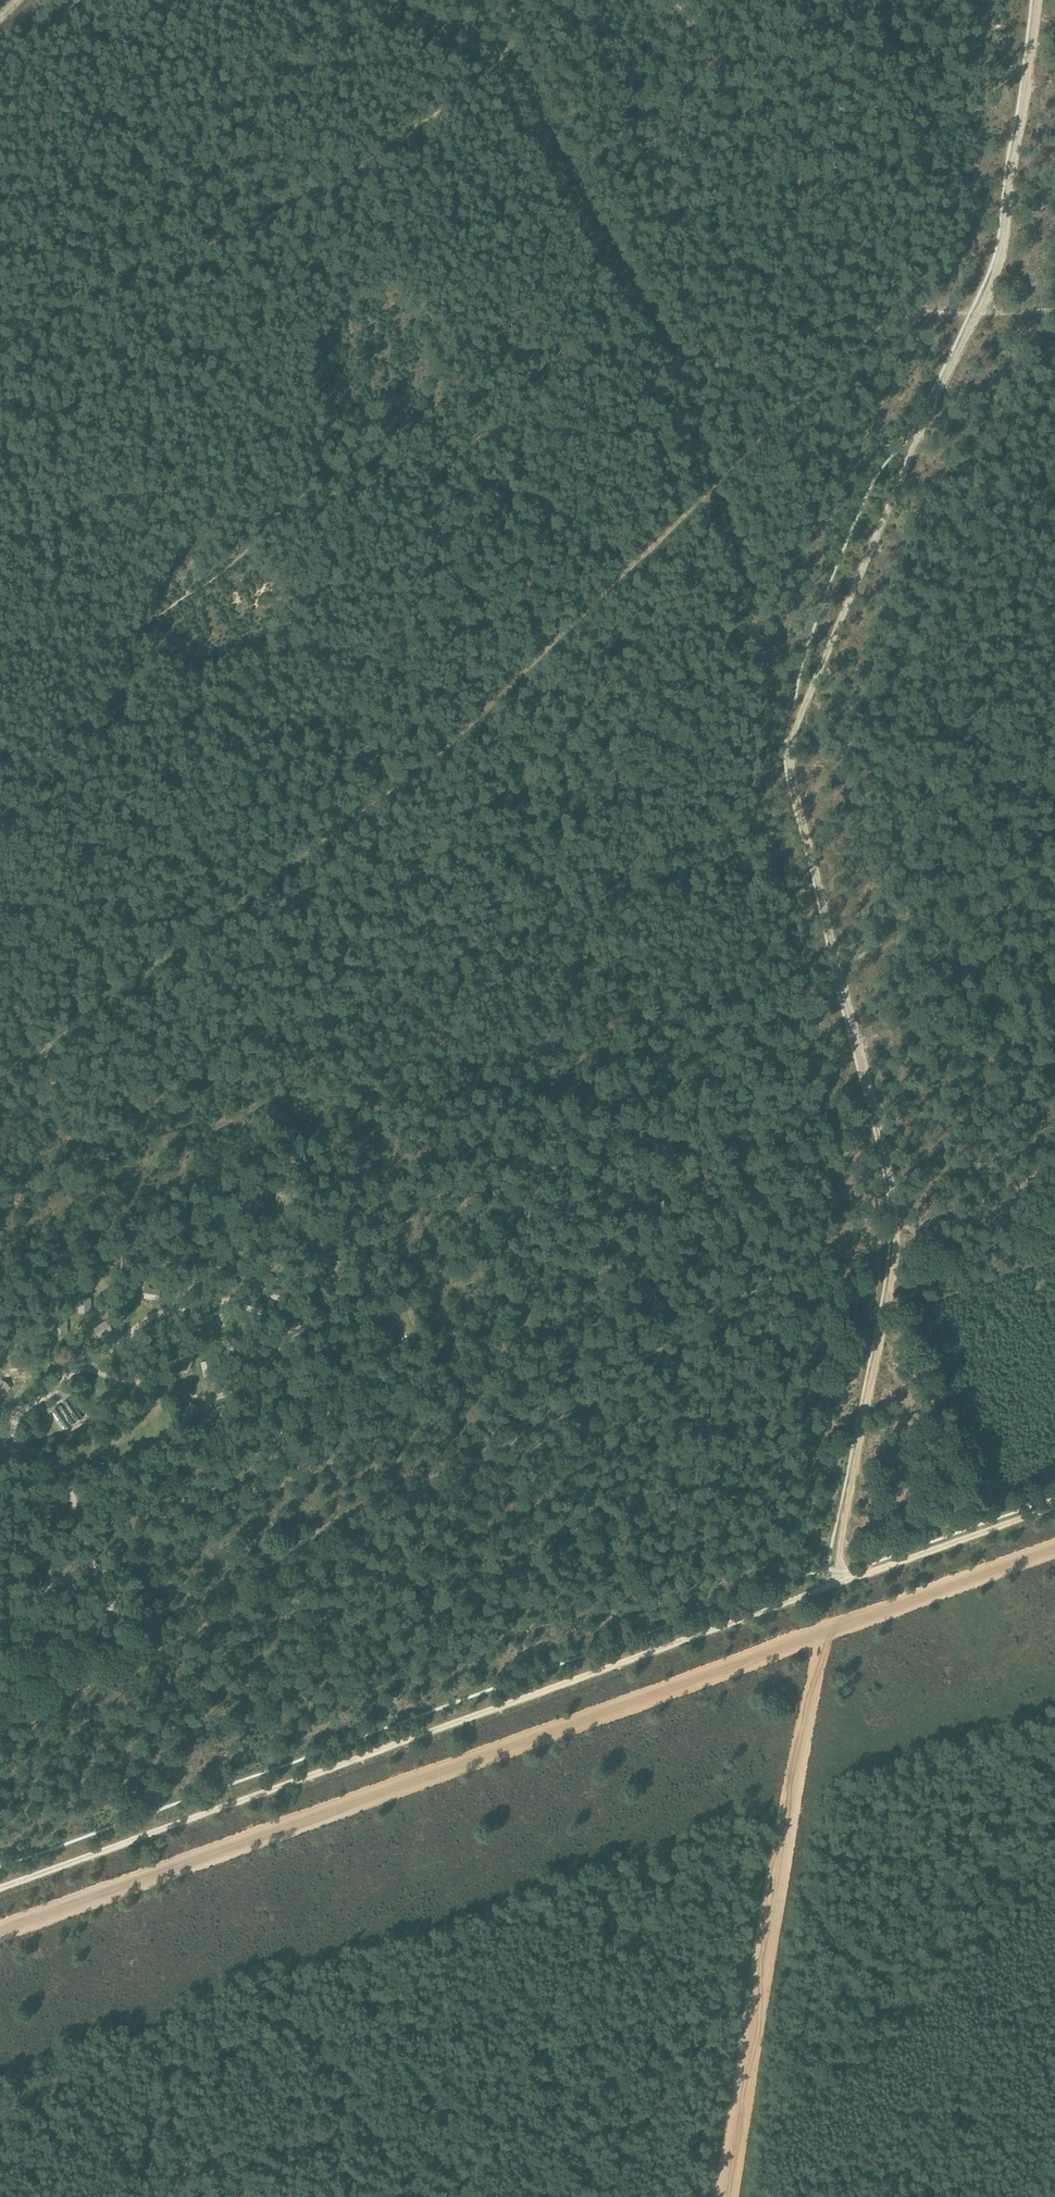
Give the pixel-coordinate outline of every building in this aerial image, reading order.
[(328,1253),(322,1256),(327,1268),(333,1266),(328,1253)] [(58,1420),(72,1413),(63,1396),(49,1403),(58,1420)]
